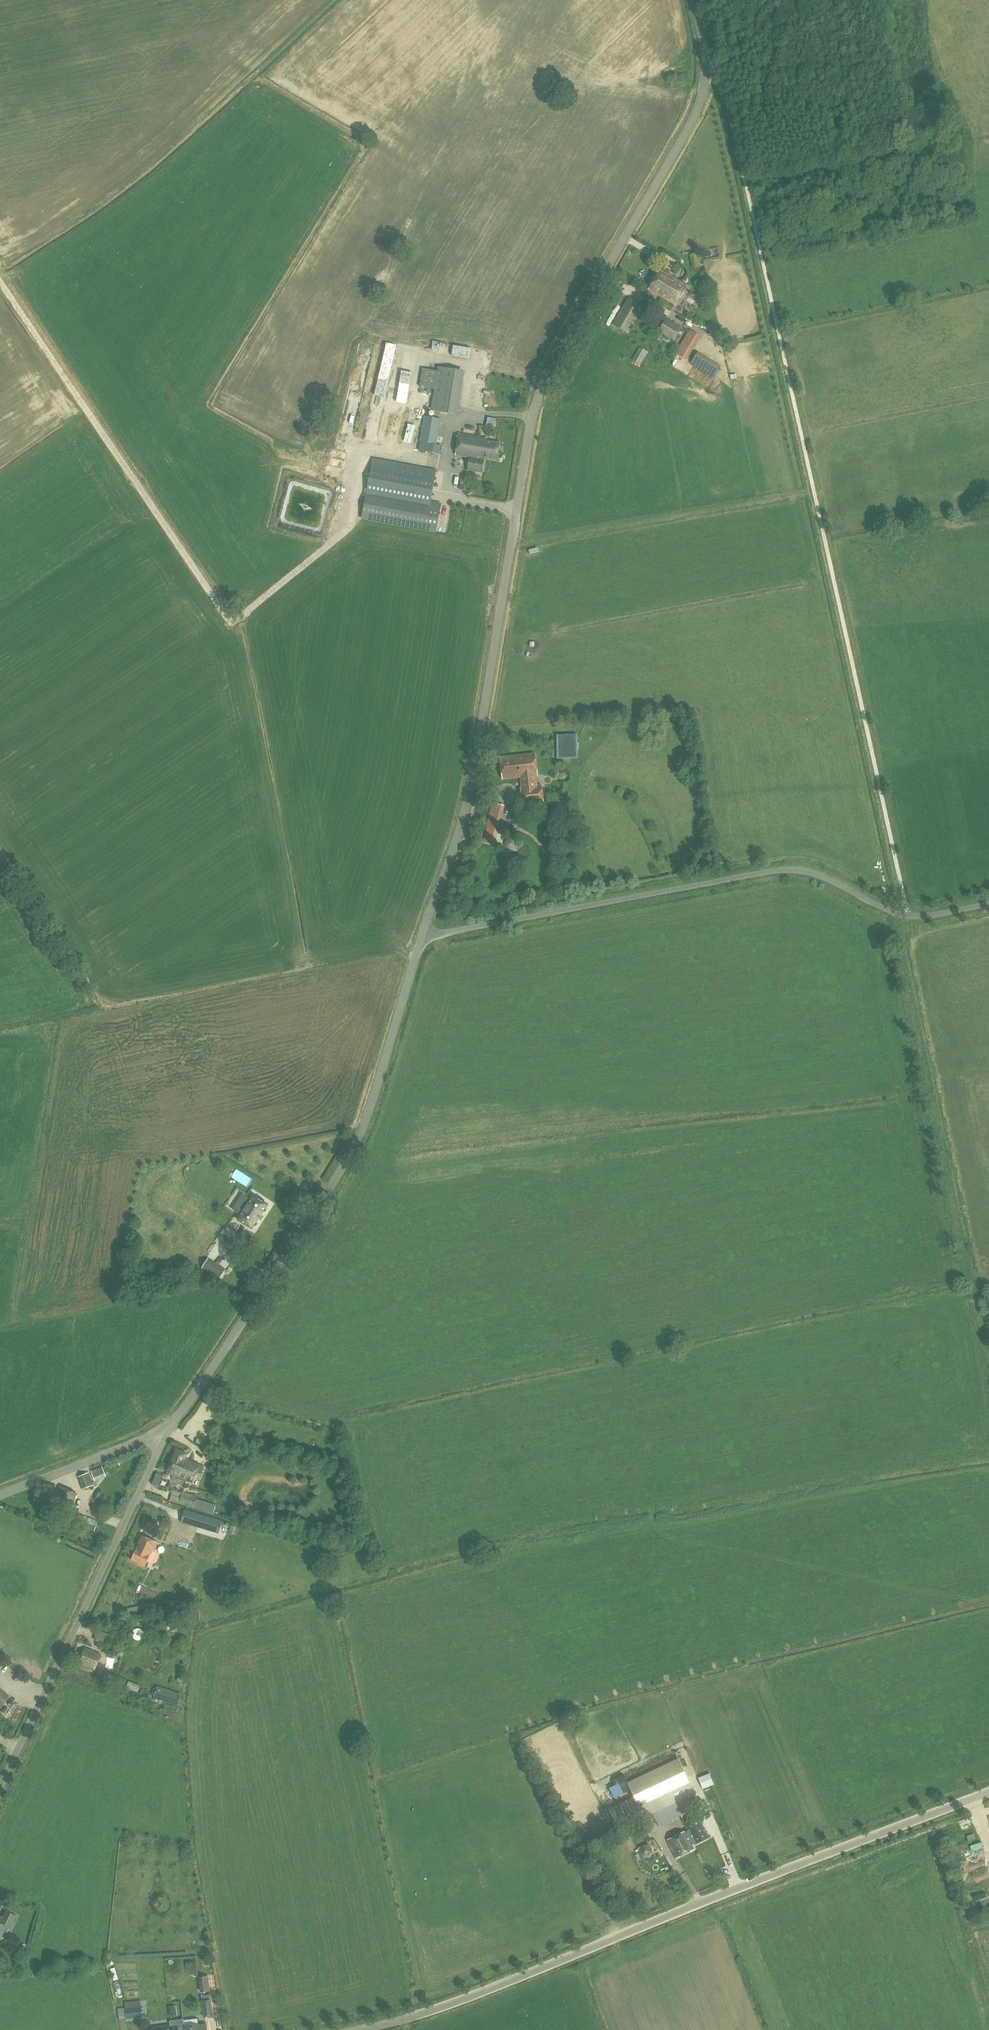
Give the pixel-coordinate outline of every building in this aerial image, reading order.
[(691,261),(700,260),(698,252),(690,254),(691,261)] [(675,270),(678,264),(668,260),(665,266),(675,270)] [(650,290),(675,304),(687,285),(661,271),(650,290)] [(612,324),(629,334),(644,306),(629,297),(612,324)] [(432,410),(459,414),(473,322),(446,318),(432,408),(432,410)] [(660,331),(675,340),(681,328),(667,320),(660,331)] [(675,353),(684,359),(698,335),(689,330),(675,353)] [(481,362),(493,364),(495,349),(484,347),(481,362)] [(633,360),(640,365),(648,351),(640,347),(633,360)] [(475,387),(471,400),(484,404),(488,391),(475,387)] [(382,408),(388,409),(391,391),(378,389),(373,419),(380,420),(382,408)] [(417,457),(432,460),(439,461),(442,445),(437,445),(441,419),(425,416),(417,457)] [(456,455),(470,458),(484,460),(485,457),(497,459),(500,443),(488,441),(488,438),(460,433),(456,455)] [(372,446),(380,448),(382,440),(373,439),(372,446)] [(337,466),(349,468),(351,455),(339,453),(337,466)] [(373,458),(365,501),(362,516),(437,530),(442,503),(431,501),(437,469),(373,458)] [(470,458),(468,470),(482,472),(484,460),(470,458)] [(296,496),(304,488),(302,486),(297,491),(295,488),(292,491),(296,496)] [(576,757),(576,746),(578,746),(577,735),(559,736),(559,747),(562,746),(562,758),(576,757)] [(500,758),(503,779),(521,777),(522,788),(521,788),(523,805),(544,803),(542,786),(537,786),(536,775),(538,775),(535,754),(500,758)] [(487,827),(498,830),(505,805),(495,802),(487,827)] [(238,1219),(252,1228),(268,1204),(254,1195),(248,1204),(246,1203),(242,1209),(244,1210),(238,1219)] [(219,1279),(225,1270),(209,1259),(202,1268),(219,1279)] [(219,1400),(207,1394),(204,1401),(216,1407),(219,1400)] [(168,1472),(185,1479),(187,1474),(185,1474),(190,1460),(185,1458),(187,1454),(177,1449),(168,1472)] [(187,1474),(185,1479),(192,1482),(197,1472),(201,1473),(204,1466),(190,1460),(185,1474),(187,1474)] [(91,1470),(95,1479),(103,1475),(100,1467),(91,1470)] [(79,1477),(83,1489),(94,1485),(89,1472),(79,1477)] [(52,1505),(69,1512),(77,1494),(60,1487),(52,1505)] [(180,1502),(183,1493),(173,1490),(170,1499),(180,1502)] [(183,1492),(183,1493),(180,1502),(180,1503),(194,1507),(197,1497),(183,1492)] [(190,1525),(209,1531),(213,1518),(194,1512),(190,1525)] [(79,1526),(94,1533),(99,1521),(84,1515),(79,1526)] [(137,1548),(132,1559),(146,1566),(153,1550),(157,1542),(143,1536),(138,1548),(137,1548)] [(109,1634),(97,1630),(94,1640),(106,1644),(109,1634)] [(79,1663),(96,1670),(101,1655),(85,1648),(79,1663)] [(111,1673),(100,1669),(97,1675),(108,1680),(111,1673)] [(127,1679),(114,1673),(111,1680),(124,1685),(127,1679)] [(141,1685),(130,1681),(127,1687),(138,1691),(141,1685)] [(178,1693),(157,1686),(154,1697),(175,1704),(178,1693)] [(0,1690),(0,1707),(8,1696),(0,1690)] [(670,1821),(670,1820),(701,1805),(678,1757),(627,1782),(635,1797),(618,1805),(619,1808),(611,1812),(619,1829),(653,1813),(659,1826),(670,1821)] [(622,1793),(618,1783),(609,1787),(614,1797),(622,1793)] [(698,1816),(684,1822),(688,1830),(691,1828),(693,1833),(688,1836),(692,1845),(694,1843),(695,1845),(709,1838),(698,1816)] [(688,1830),(667,1840),(676,1858),(694,1849),(692,1845),(688,1836),(693,1833),(691,1828),(688,1830)] [(622,1859),(632,1853),(628,1848),(618,1855),(622,1859)] [(962,1863),(968,1879),(975,1876),(969,1861),(962,1863)] [(15,1916),(5,1911),(2,1918),(0,1917),(0,1938),(5,1927),(10,1929),(15,1916)] [(201,1977),(202,1991),(210,1991),(209,1976),(201,1977)] [(213,2015),(211,1993),(202,1994),(204,2016),(213,2015)] [(164,2017),(175,2014),(171,2002),(166,2003),(167,2007),(161,2008),(164,2017)] [(125,2008),(126,2016),(142,2015),(141,2007),(125,2008)] [(184,2026),(184,2022),(183,2020),(171,2021),(171,2024),(171,2028),(164,2029),(183,2029),(183,2026),(184,2026)]
